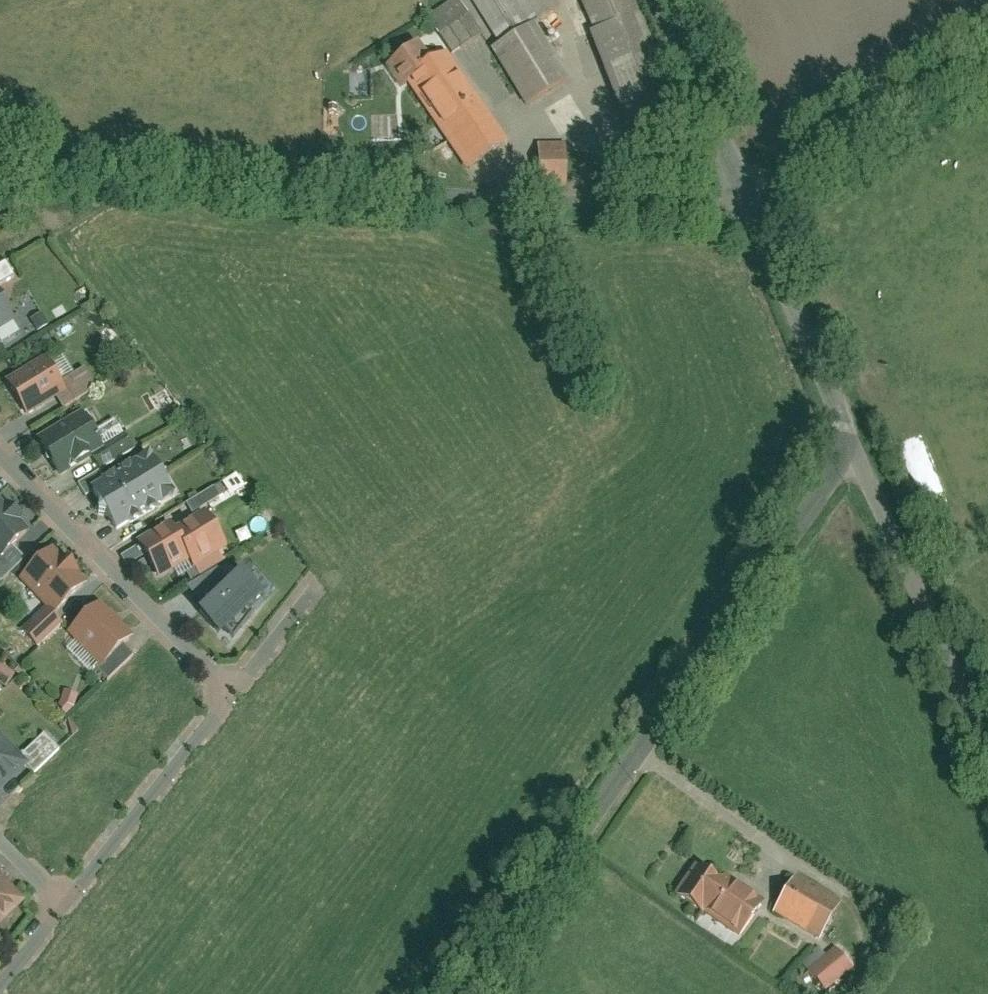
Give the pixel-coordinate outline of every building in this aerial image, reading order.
[(452,53),(483,33),(462,0),(455,0),(429,16),(452,53)] [(531,28),(516,0),(474,0),(500,46),(531,28)] [(563,10),(557,0),(516,0),(531,28),(539,23),(563,10)] [(645,162),(694,143),(637,0),(580,0),(645,162)] [(494,49),(527,108),(572,82),(539,23),(531,28),(500,46),(494,49)] [(402,89),(410,83),(437,65),(421,41),(385,65),(402,89)] [(410,83),(470,174),(511,147),(450,56),(437,65),(410,83)] [(570,141),(538,143),(540,186),(572,184),(570,141)] [(17,321),(0,292),(0,331),(17,321)] [(4,386),(24,421),(69,395),(49,360),(4,386)] [(36,444),(57,481),(108,451),(87,415),(36,444)] [(92,491),(117,534),(179,499),(154,456),(92,491)] [(35,532),(0,495),(0,565),(35,532)] [(175,533),(197,570),(230,551),(209,514),(175,533)] [(136,544),(158,581),(192,562),(175,533),(170,525),(136,544)] [(53,549),(19,581),(56,621),(90,589),(53,549)] [(220,626),(263,589),(242,564),(199,601),(220,626)] [(103,602),(69,634),(103,671),(137,639),(103,602)] [(104,671),(110,677),(132,659),(127,652),(104,671)] [(11,688),(17,673),(0,666),(0,684),(11,688)] [(32,764),(0,730),(0,794),(32,764)] [(676,900),(742,942),(766,904),(700,862),(676,900)] [(0,873),(0,928),(28,901),(0,873)] [(841,907),(792,879),(772,913),(821,942),(841,907)] [(838,950),(809,975),(825,993),(832,993),(858,972),(838,950)]
